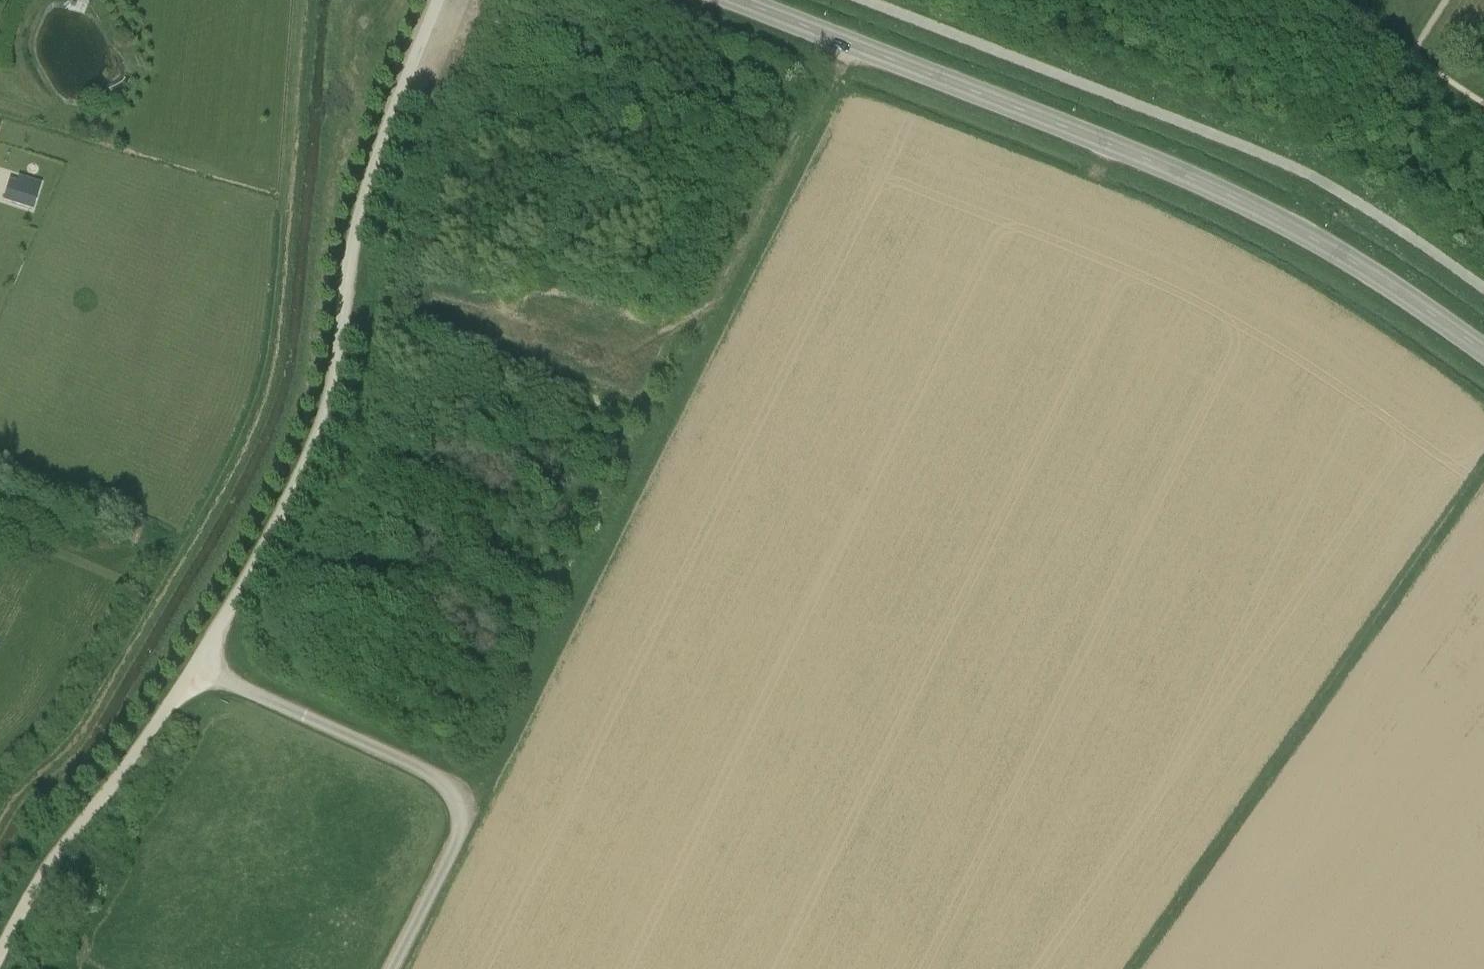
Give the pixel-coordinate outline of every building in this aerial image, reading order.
[(18,177),(10,202),(32,209),(40,184),(18,177)]
